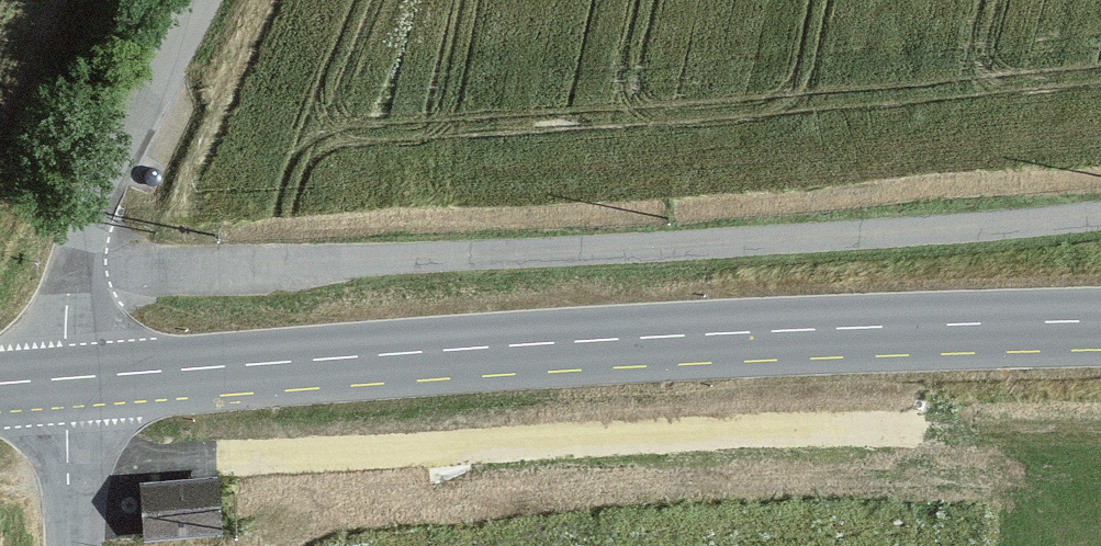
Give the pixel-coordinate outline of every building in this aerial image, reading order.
[(218,471),(139,476),(144,536),(222,530),(218,471)]
